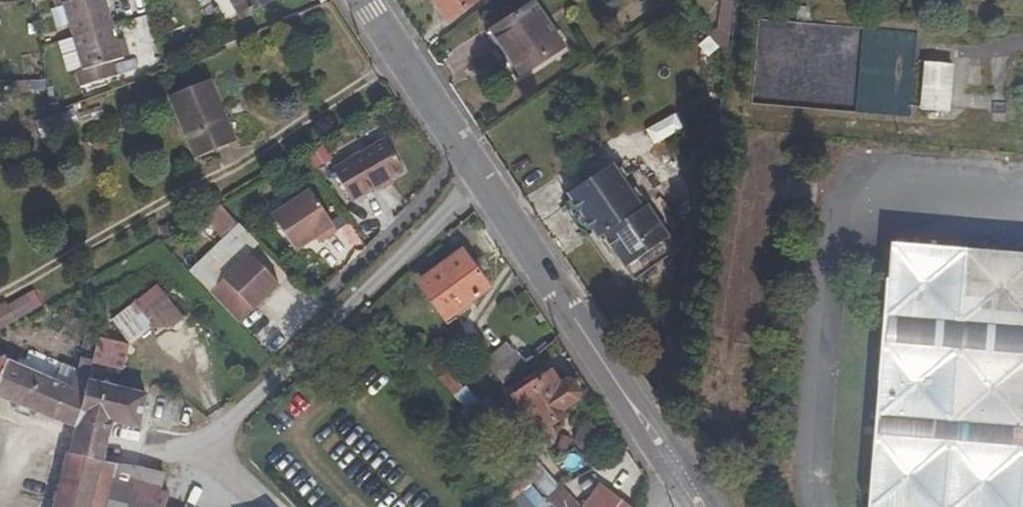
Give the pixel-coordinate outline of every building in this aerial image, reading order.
[(56,5),(62,3),(73,38),(112,26),(104,0),(54,0),(56,5)] [(240,19),(272,0),(229,0),(240,19)] [(446,22),(478,0),(432,0),(446,22)] [(565,47),(534,0),(489,30),(521,76),(565,47)] [(727,57),(735,0),(734,0),(724,0),(721,26),(709,35),(727,57)] [(807,7),(797,6),(796,23),(806,23),(807,7)] [(112,26),(73,38),(83,70),(76,72),(80,87),(117,76),(112,62),(122,59),(112,26)] [(73,38),(59,42),(69,74),(76,72),(83,70),(73,38)] [(951,111),(955,63),(923,61),(918,108),(951,111)] [(209,80),(170,96),(195,159),(234,143),(209,80)] [(45,88),(38,89),(40,100),(47,100),(45,88)] [(23,93),(8,93),(8,104),(23,104),(23,93)] [(39,114),(47,112),(44,101),(36,103),(39,114)] [(384,139),(332,169),(350,202),(403,171),(384,139)] [(612,165),(566,195),(570,201),(562,206),(584,239),(591,234),(595,240),(601,237),(633,283),(676,253),(646,207),(642,210),(612,165)] [(294,251),(314,238),(319,235),(322,240),(336,231),(308,190),(270,215),(294,251)] [(322,240),(319,235),(314,238),(317,243),(322,240)] [(461,250),(417,283),(445,321),(489,288),(461,250)] [(278,285),(249,254),(222,280),(251,311),(278,285)] [(888,279),(867,506),(1022,506),(1022,290),(888,279)] [(40,306),(31,290),(0,306),(0,327),(40,306)] [(141,293),(129,304),(149,325),(154,330),(166,319),(141,293)] [(128,344),(149,325),(129,304),(109,324),(128,344)] [(127,345),(98,339),(95,354),(123,361),(127,345)] [(503,384),(525,366),(507,344),(484,363),(503,384)] [(74,377),(88,380),(93,360),(79,356),(74,377)] [(0,359),(0,397),(74,428),(76,428),(88,380),(74,377),(71,388),(0,359)] [(511,397),(540,378),(535,371),(506,389),(511,397)] [(511,397),(542,443),(552,436),(547,428),(564,417),(561,412),(577,401),(580,393),(572,381),(565,379),(559,383),(551,371),(540,378),(511,397)] [(437,379),(468,413),(479,403),(464,387),(461,390),(444,372),(437,379)] [(139,428),(147,395),(88,380),(76,428),(109,436),(113,421),(139,428)] [(590,420),(574,439),(592,453),(607,434),(590,420)] [(67,454),(102,462),(109,436),(76,428),(74,428),(67,454)] [(102,462),(67,454),(54,506),(133,506),(137,498),(158,506),(161,506),(163,506),(168,494),(159,491),(162,473),(134,465),(102,462)] [(620,498),(599,482),(582,506),(614,506),(620,498)] [(158,506),(137,498),(133,506),(157,506),(158,506)] [(620,498),(614,506),(632,506),(620,498)]
